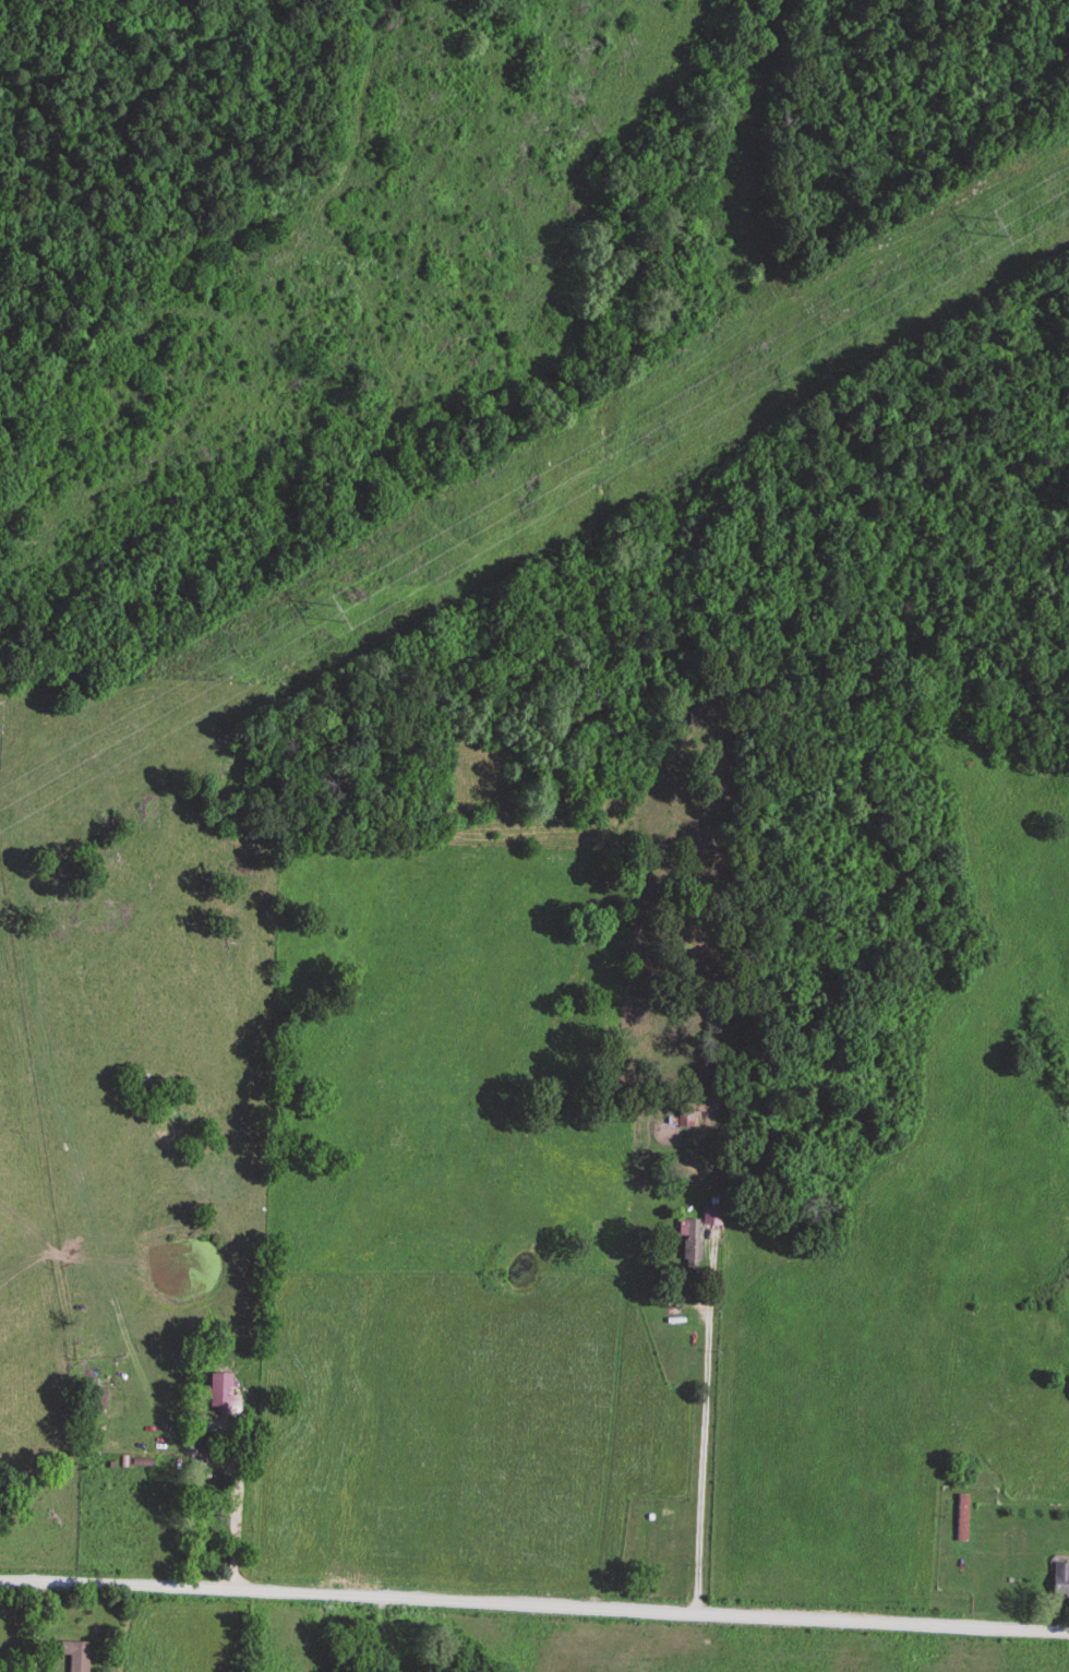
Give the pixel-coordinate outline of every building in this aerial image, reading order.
[(720,1228),(720,1209),(701,1210),(702,1224),(687,1224),(688,1268),(702,1267),(701,1229),(720,1228)] [(207,1415),(238,1415),(238,1397),(229,1397),(229,1376),(207,1376),(207,1415)] [(149,1471),(149,1460),(121,1460),(121,1471),(149,1471)] [(965,1499),(957,1499),(957,1538),(965,1538),(965,1499)] [(1052,1566),(1051,1602),(1068,1602),(1068,1566),(1052,1566)] [(68,1671),(87,1671),(87,1643),(59,1643),(59,1657),(68,1657),(68,1671)]
